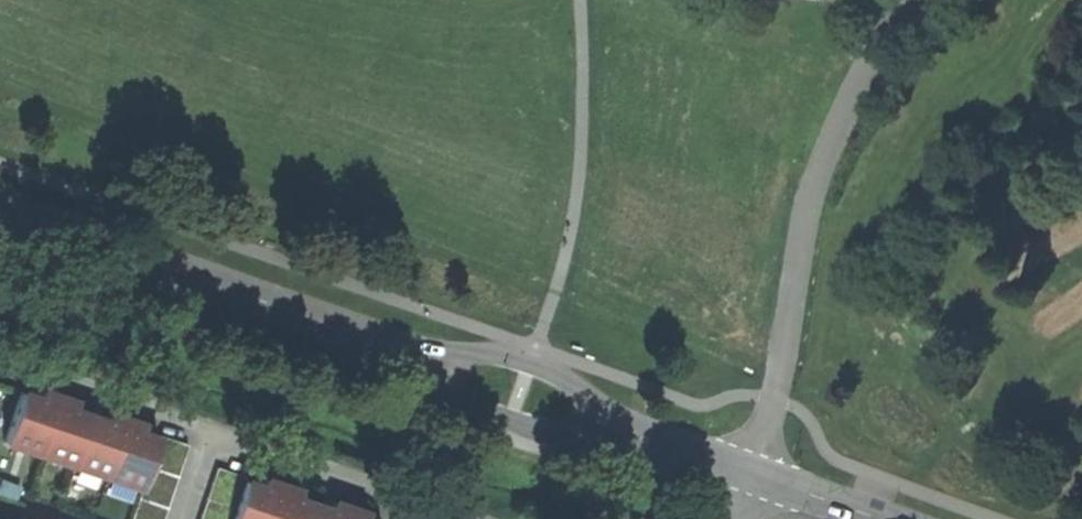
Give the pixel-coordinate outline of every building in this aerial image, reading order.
[(57,395),(40,390),(37,398),(20,392),(3,442),(37,453),(57,395)] [(71,409),(74,401),(57,395),(37,453),(71,464),(88,415),(71,409)] [(125,418),(109,413),(106,421),(88,415),(71,464),(105,476),(125,418)] [(139,432),(142,424),(125,418),(105,476),(139,488),(142,480),(147,465),(153,450),(157,439),(139,432)] [(158,435),(157,439),(153,450),(180,459),(185,444),(158,435)] [(180,459),(153,450),(147,465),(175,474),(180,459)] [(175,474),(147,465),(142,480),(170,490),(175,474)] [(263,478),(260,486),(243,480),(239,493),(233,508),(230,518),(268,518),(281,484),(263,478)] [(170,490),(142,480),(139,488),(137,496),(165,505),(170,490)] [(297,490),(281,484),(268,518),(306,518),(312,503),(295,497),(297,490)] [(137,496),(132,511),(154,518),(160,518),(165,505),(137,496)] [(332,502),(330,509),(312,503),(306,518),(345,518),(349,508),(332,502)] [(365,514),(349,508),(345,518),(363,518),(365,514)]
